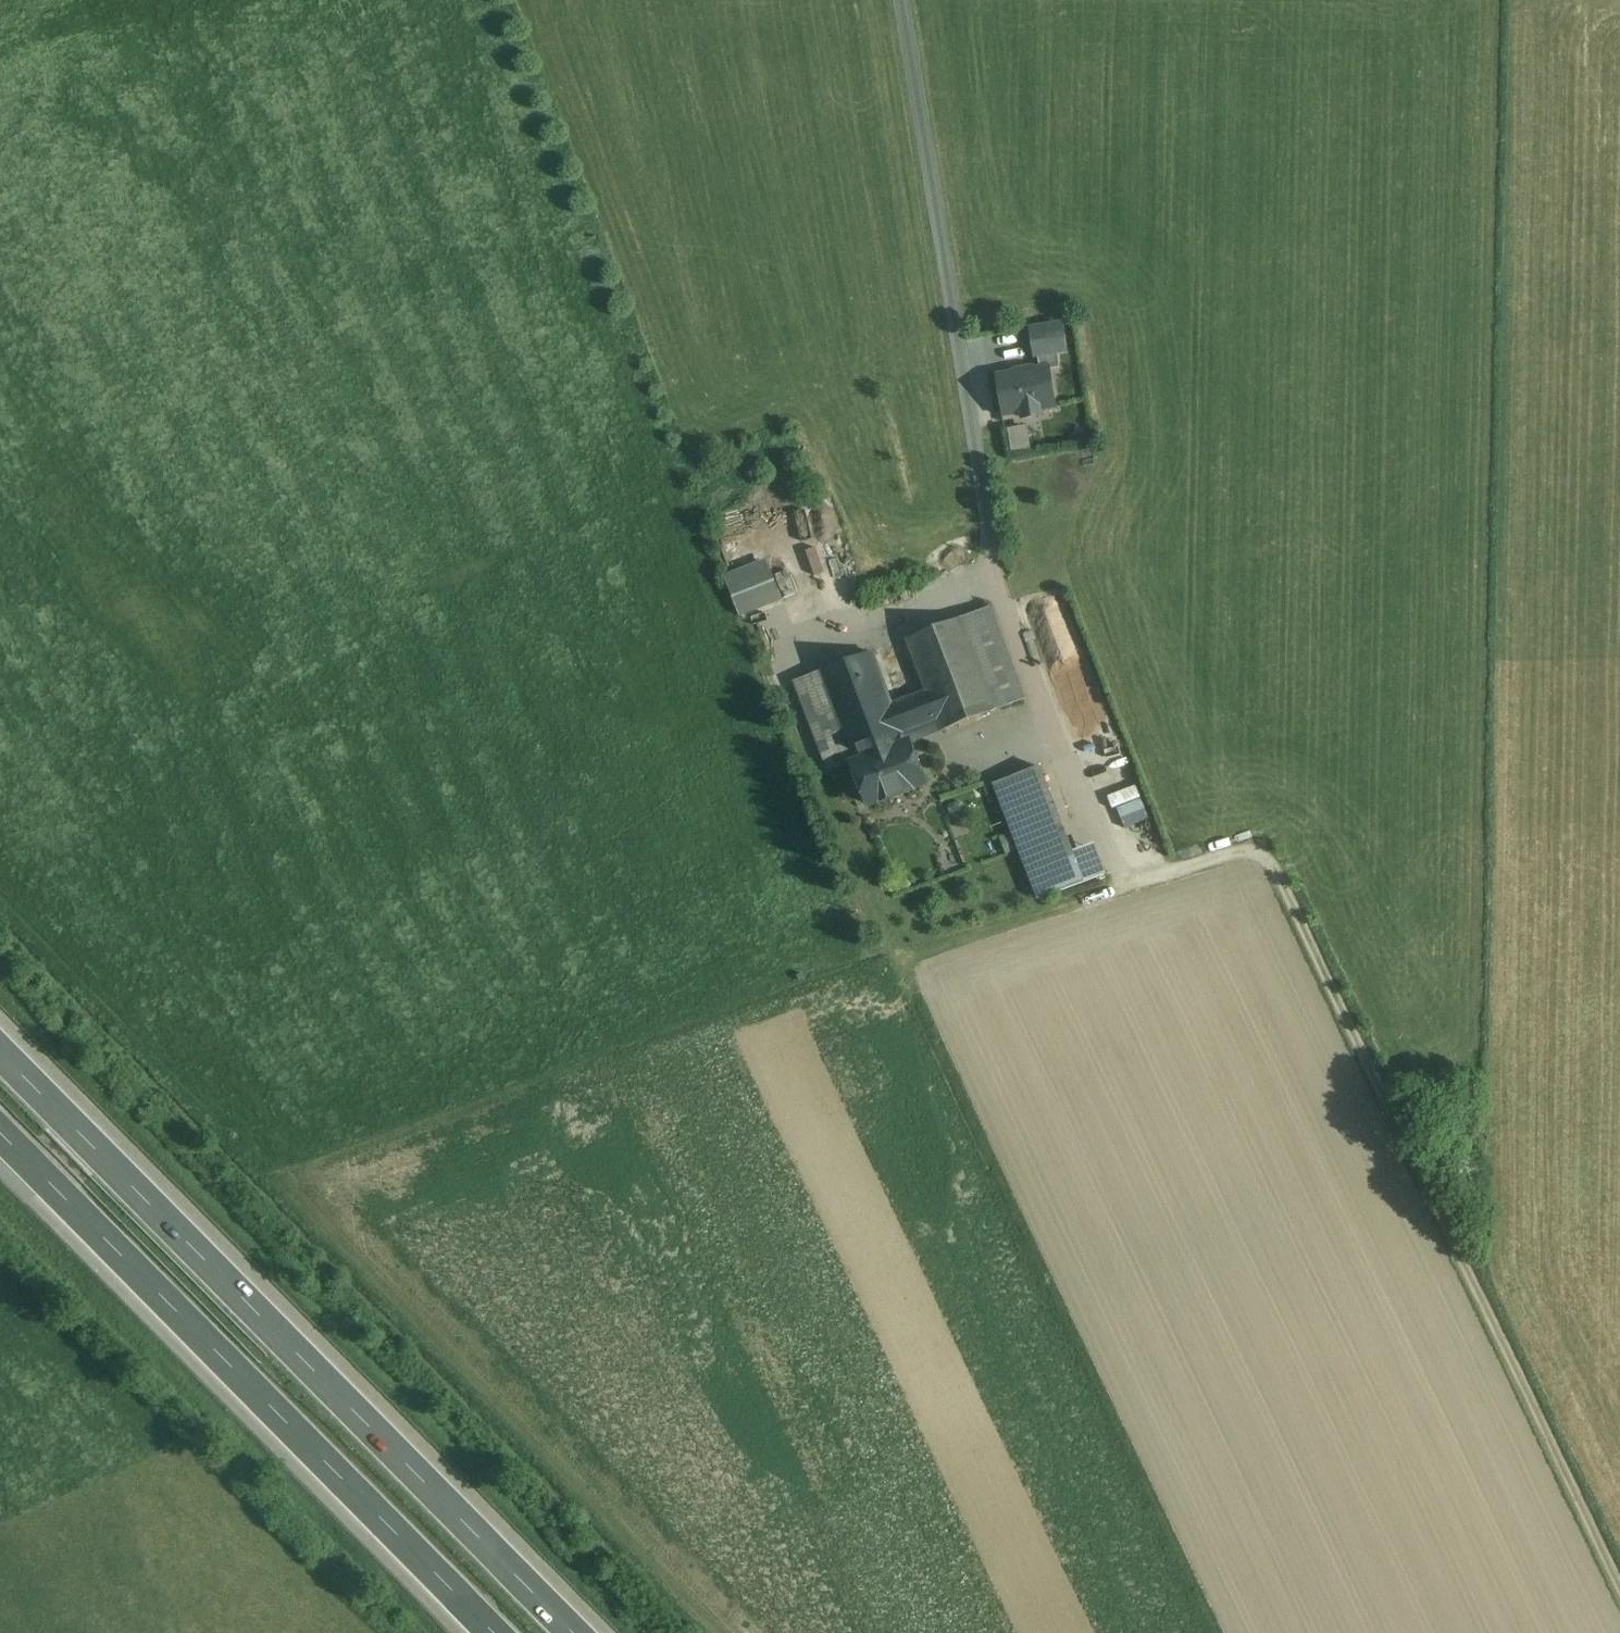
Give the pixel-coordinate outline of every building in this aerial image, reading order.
[(1062,325),(1032,330),(1036,357),(1038,357),(1058,353),(1067,352),(1062,325)] [(1058,353),(1038,357),(1040,370),(1049,369),(1049,370),(1060,368),(1058,353)] [(1040,370),(999,377),(1005,416),(1023,413),(1024,419),(1041,416),(1040,410),(1055,407),(1049,370),(1049,369),(1040,370)] [(767,560),(724,577),(729,588),(772,570),(767,560)] [(783,600),(772,570),(729,588),(740,617),(783,600)] [(797,594),(788,571),(776,576),(785,599),(797,594)] [(991,608),(962,619),(996,711),(1025,700),(991,608)] [(962,619),(909,639),(929,693),(939,720),(943,731),(996,711),(962,619)] [(872,653),(821,672),(846,737),(851,750),(852,754),(856,763),(907,744),(903,733),(939,720),(929,693),(892,706),(872,653)] [(846,737),(821,672),(804,679),(829,744),(846,737)] [(829,744),(820,747),(825,760),(851,750),(846,737),(829,744)] [(925,784),(909,743),(907,744),(856,763),(854,764),(870,805),(925,784)] [(1040,767),(995,784),(1005,809),(1050,792),(1040,767)] [(1138,784),(1109,795),(1113,806),(1142,796),(1138,784)] [(1050,792),(1005,809),(1030,874),(1075,857),(1074,856),(1050,792)] [(1122,818),(1147,811),(1144,798),(1119,806),(1122,818)] [(1096,848),(1074,856),(1075,857),(1030,874),(1040,899),(1106,874),(1096,848)]
